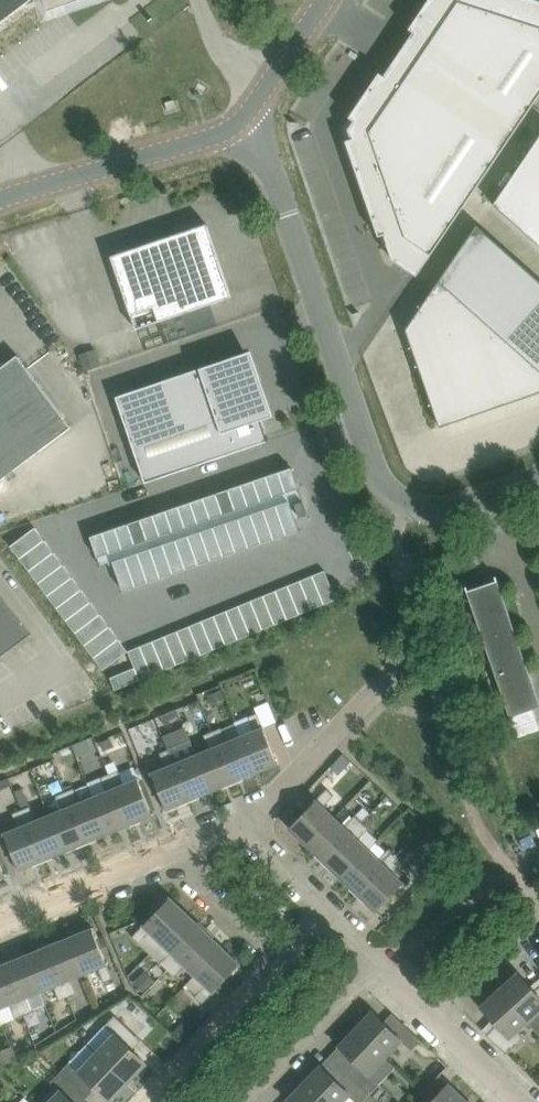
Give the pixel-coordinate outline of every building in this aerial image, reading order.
[(31,0),(0,0),(0,23),(31,0)] [(396,261),(417,275),(417,276),(424,266),(534,104),(538,96),(538,0),(429,0),(410,28),(414,32),(385,75),(380,72),(350,117),(354,120),(348,128),(352,138),(347,140),(346,140),(379,236),(380,236),(384,234),(389,247),(393,259),(396,261)] [(493,204),(538,244),(538,136),(493,204)] [(206,223),(111,255),(136,328),(231,295),(206,223)] [(405,328),(439,426),(538,392),(538,280),(476,224),(439,279),(405,328)] [(146,482),(269,439),(268,437),(266,438),(260,419),(266,416),(266,415),(264,415),(243,354),(245,353),(245,351),(116,396),(146,482)] [(72,426),(18,354),(0,368),(0,481),(72,426)] [(292,467),(91,536),(101,565),(114,561),(124,590),(300,530),(290,500),(302,496),(292,467)] [(32,522),(8,541),(103,668),(128,649),(32,522)] [(135,667),(111,677),(116,689),(183,661),(337,598),(325,570),(129,650),(135,667)] [(536,707),(538,706),(538,698),(498,580),(483,585),(467,590),(474,608),(468,613),(464,620),(464,628),(467,636),(472,642),(474,643),(477,646),(478,649),(482,660),(491,658),(510,716),(536,707)] [(31,634),(0,593),(0,657),(31,634)] [(223,688),(208,694),(212,704),(226,698),(223,688)] [(190,703),(193,709),(198,712),(204,709),(200,699),(190,703)] [(271,708),(268,700),(262,703),(265,710),(271,708)] [(170,722),(181,718),(182,718),(178,708),(162,715),(165,724),(170,722)] [(254,730),(242,736),(256,772),(280,762),(279,761),(278,762),(264,727),(263,727),(258,712),(249,716),(254,730)] [(234,781),(256,772),(242,736),(241,736),(236,724),(223,729),(222,727),(213,731),(234,781)] [(212,790),(234,781),(213,731),(204,734),(210,749),(199,753),(193,739),(191,740),(212,790)] [(111,737),(100,742),(104,752),(115,747),(111,737)] [(190,799),(212,790),(191,740),(169,749),(190,799)] [(166,809),(190,799),(169,749),(160,752),(166,767),(152,772),(167,807),(165,808),(166,809)] [(343,753),(333,764),(345,775),(355,764),(344,753),(343,753)] [(153,813),(138,778),(124,784),(119,770),(111,773),(131,823),(155,814),(154,812),(153,813)] [(94,796),(109,833),(131,823),(111,773),(101,777),(107,791),(94,796)] [(22,809),(42,860),(65,851),(50,814),(36,820),(30,806),(24,788),(15,792),(22,809)] [(109,833),(94,796),(80,802),(74,788),(66,791),(87,842),(109,833)] [(325,806),(335,795),(328,788),(317,799),(316,798),(315,799),(316,800),(291,826),(290,826),(289,827),(307,844),(334,815),(325,806)] [(87,842),(66,791),(57,795),(63,809),(50,814),(65,851),(87,842)] [(362,821),(369,815),(371,813),(364,806),(356,815),(362,821)] [(42,860),(22,809),(13,813),(19,827),(5,833),(19,868),(18,868),(19,870),(42,860)] [(325,861),(362,821),(356,815),(345,826),(334,815),(307,844),(325,861)] [(342,878),(370,849),(359,839),(370,828),(362,821),(325,861),(342,878)] [(390,848),(387,851),(380,859),(370,849),(342,878),(360,895),(398,855),(390,848)] [(398,855),(360,895),(378,912),(379,911),(378,910),(403,883),(404,884),(405,883),(393,872),(404,861),(398,855)] [(160,942),(188,913),(170,896),(169,897),(170,898),(145,924),(144,923),(143,924),(144,925),(133,936),(140,943),(150,932),(160,942)] [(206,930),(188,913),(160,942),(171,952),(161,963),(168,970),(206,930)] [(104,982),(114,978),(102,948),(98,939),(94,929),(95,928),(94,927),(71,936),(86,973),(99,967),(104,982)] [(185,965),(196,976),(224,947),(206,930),(168,970),(174,976),(185,965)] [(48,946),(69,996),(77,993),(72,978),(86,973),(71,936),(48,946)] [(98,939),(102,948),(110,945),(106,936),(98,939)] [(68,996),(69,996),(48,946),(26,955),(41,991),(55,986),(60,1000),(61,1000),(68,996)] [(242,964),(224,947),(196,976),(206,985),(196,996),(203,1003),(214,992),(214,993),(215,992),(214,991),(240,965),(241,965),(242,964)] [(41,991),(26,955),(4,964),(25,1014),(33,1011),(28,996),(41,991)] [(0,965),(0,1008),(10,1003),(16,1018),(25,1014),(4,964),(0,965)] [(500,989),(528,1020),(538,1011),(538,987),(535,990),(518,972),(500,989)] [(518,1029),(528,1020),(500,989),(482,1006),(498,1024),(487,1034),(508,1054),(524,1036),(518,1029)] [(375,1038),(390,1052),(402,1040),(412,1049),(422,1039),(400,1019),(391,1028),(372,1011),(371,1012),(351,1033),(366,1047),(375,1038)] [(186,1022),(193,1029),(202,1020),(195,1012),(186,1022)] [(115,1034),(98,1052),(128,1081),(146,1062),(128,1045),(137,1035),(121,1020),(115,1015),(106,1025),(115,1034)] [(184,1021),(174,1031),(184,1041),(194,1030),(184,1021)] [(358,1063),(348,1073),(370,1094),(380,1083),(397,1066),(386,1056),(390,1052),(375,1038),(366,1047),(351,1033),(340,1045),(358,1063)] [(33,1053),(29,1044),(16,1049),(20,1058),(33,1053)] [(19,1064),(12,1046),(0,1050),(0,1061),(3,1070),(19,1064)] [(110,1100),(128,1081),(98,1052),(80,1071),(70,1062),(61,1071),(82,1092),(92,1082),(110,1100)] [(370,1094),(348,1073),(339,1082),(321,1065),(300,1087),(315,1101),(324,1092),(334,1101),(343,1101),(350,1094),(359,1101),(362,1101),(370,1094)] [(50,1101),(74,1101),(73,1101),(82,1092),(61,1071),(51,1081),(61,1090),(50,1101)] [(465,1098),(449,1084),(432,1101),(461,1101),(465,1098)] [(324,1092),(315,1101),(300,1087),(288,1099),(291,1101),(334,1101),(324,1092)]
